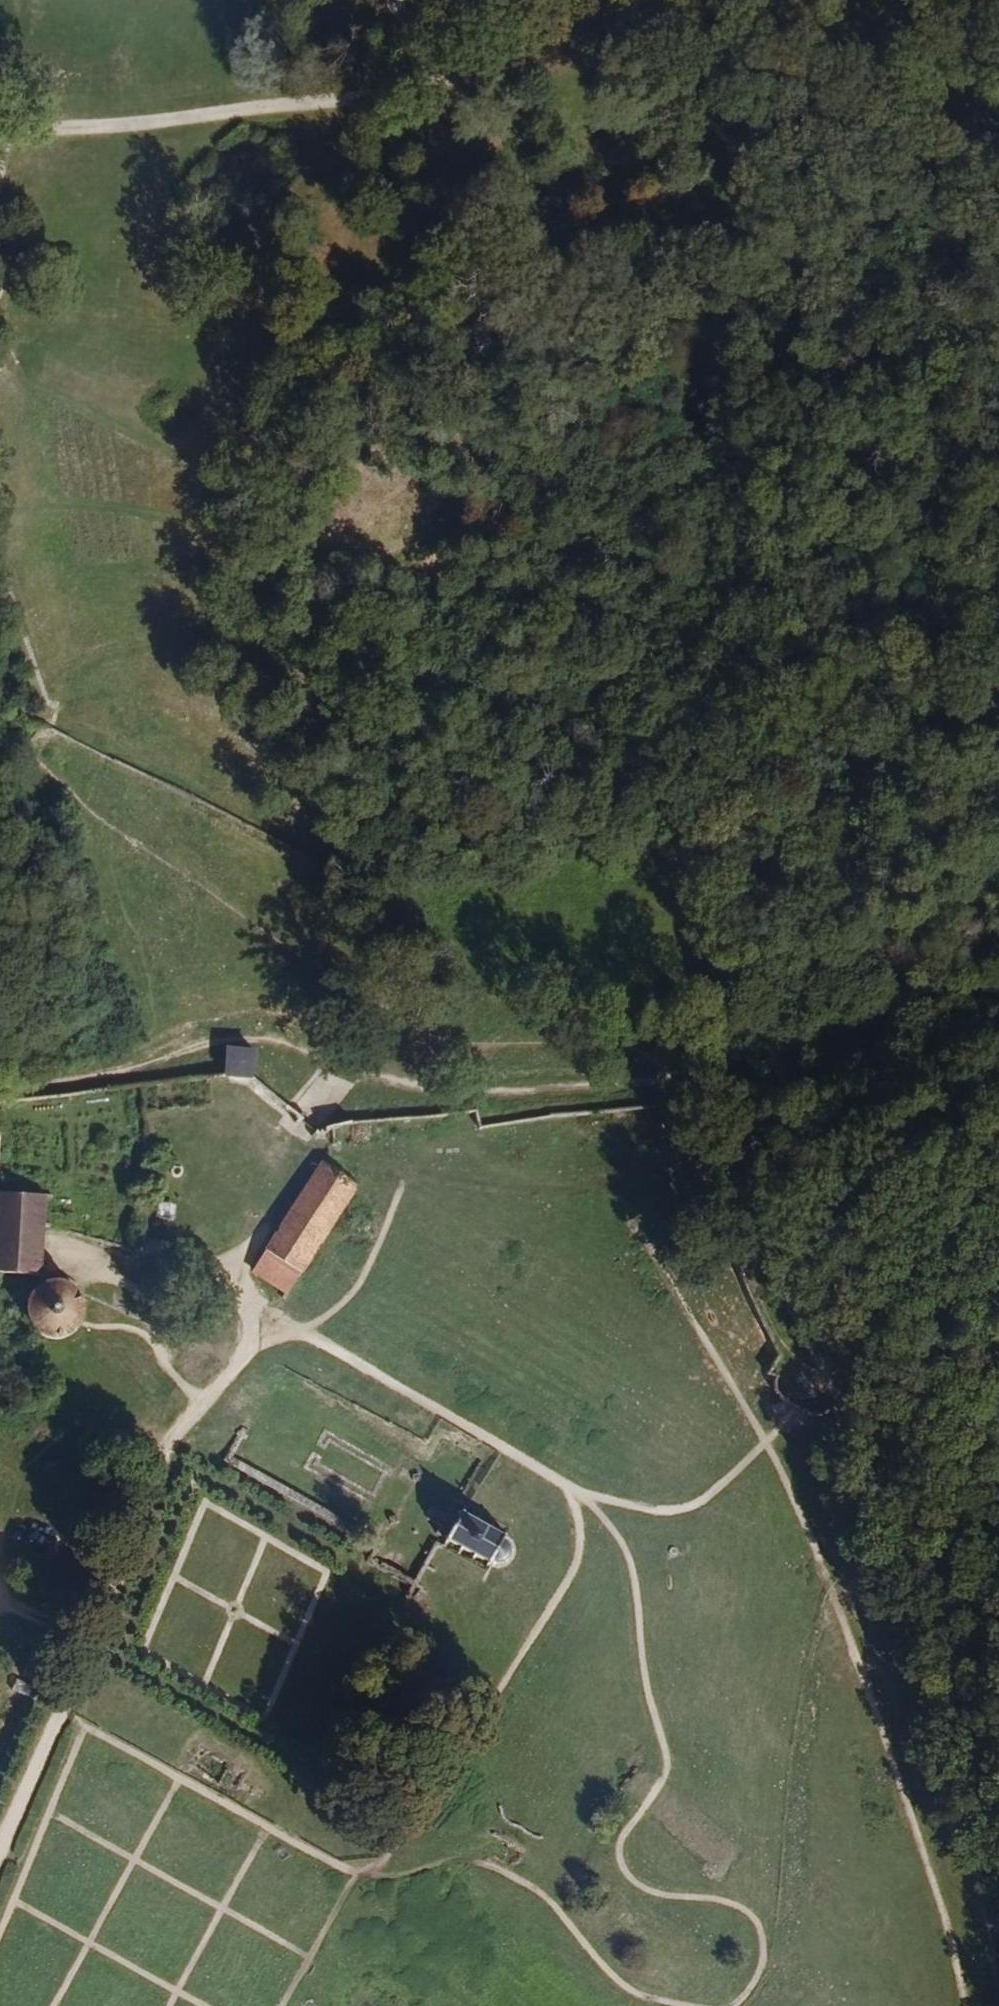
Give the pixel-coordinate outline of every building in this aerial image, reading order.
[(256,1048),(228,1046),(226,1074),(254,1076),(256,1048)] [(359,1187),(325,1163),(265,1249),(300,1273),(359,1187)] [(37,1274),(48,1250),(42,1196),(0,1194),(0,1272),(37,1274)] [(174,1219),(177,1204),(161,1201),(158,1216),(174,1219)] [(265,1249),(251,1269),(274,1285),(286,1293),(300,1273),(265,1249)] [(28,1294),(25,1302),(23,1310),(25,1319),(28,1327),(34,1334),(41,1338),(49,1341),(58,1341),(67,1338),(74,1334),(80,1327),(83,1319),(85,1311),(84,1302),(80,1294),(74,1288),(67,1283),(59,1280),(50,1280),(41,1283),(34,1287),(28,1294)] [(445,1527),(435,1543),(479,1567),(490,1568),(500,1563),(505,1553),(503,1544),(497,1535),(453,1511),(445,1527)]
